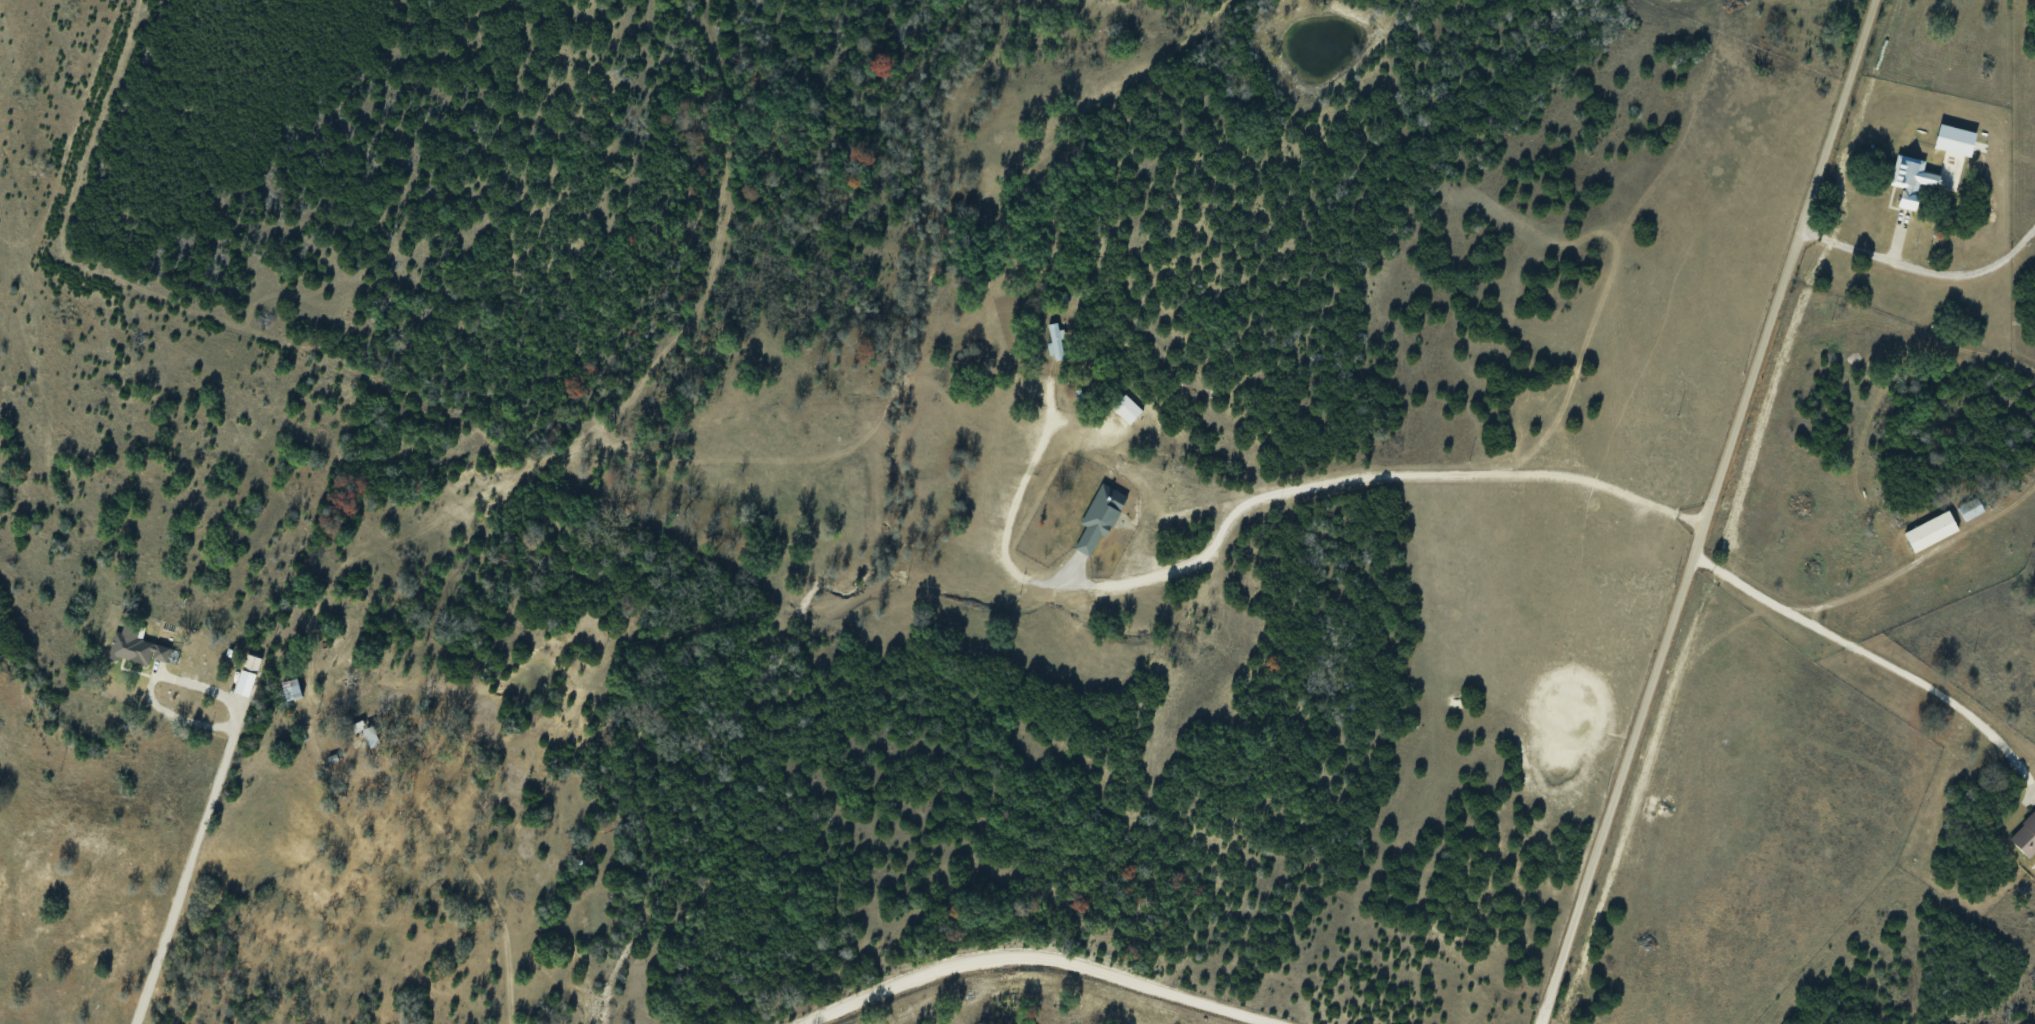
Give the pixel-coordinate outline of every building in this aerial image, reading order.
[(1891,206),(1914,210),(1924,161),(1895,155),(1889,185),(1895,186),(1891,206)] [(1045,324),(1053,360),(1063,358),(1056,322),(1045,324)] [(1109,407),(1128,426),(1142,412),(1123,393),(1109,407)] [(1122,494),(1099,483),(1069,547),(1091,558),(1122,494)] [(1955,508),(1963,521),(1982,511),(1974,497),(1955,508)] [(1955,532),(1946,511),(1901,531),(1910,551),(1955,532)] [(110,631),(105,655),(161,667),(166,646),(133,639),(136,627),(120,623),(118,633),(110,631)] [(261,659),(245,654),(241,667),(257,672),(261,659)] [(298,697),(294,678),(278,682),(282,700),(298,697)] [(349,726),(353,734),(358,732),(366,749),(377,744),(364,718),(349,726)] [(2034,808),(2005,838),(2027,860),(2034,851),(2034,807),(2034,808)]
